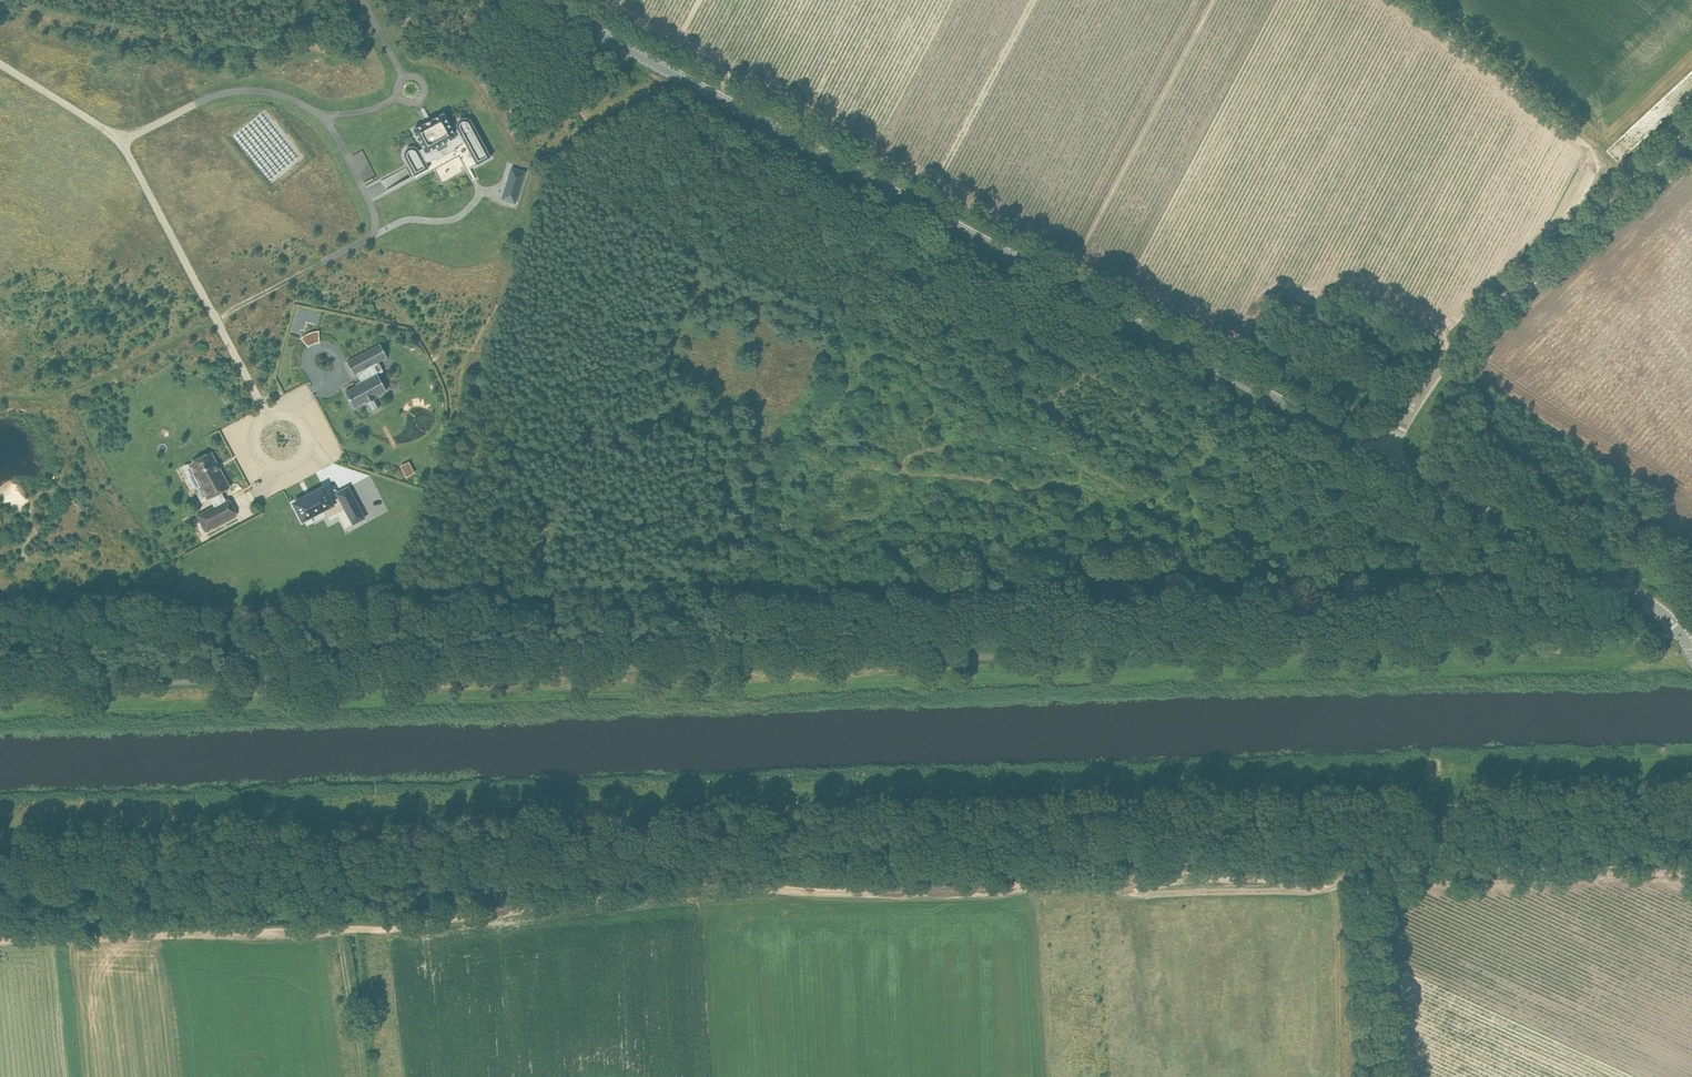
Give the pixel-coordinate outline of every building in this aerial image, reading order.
[(405,149),(404,153),(405,157),(417,179),(458,156),(466,170),(490,157),(470,120),(465,118),(460,119),(457,124),(458,129),(453,132),(443,113),(413,130),(423,148),(419,150),(415,147),(409,147),(405,149)] [(381,179),(386,189),(412,175),(406,166),(381,179)] [(502,197),(501,199),(515,204),(525,172),(511,167),(502,197)] [(302,335),(306,321),(318,324),(322,312),(299,306),(291,332),(302,335)] [(305,346),(321,343),(319,330),(303,333),(305,346)] [(366,404),(376,398),(375,396),(386,390),(378,374),(376,375),(371,365),(387,357),(380,344),(347,361),(354,375),(357,373),(362,383),(345,391),(354,408),(365,402),(366,404)] [(189,464),(195,475),(192,476),(197,485),(200,484),(207,498),(211,496),(215,505),(196,515),(205,531),(236,514),(228,498),(223,501),(218,493),(229,487),(211,452),(200,458),(199,456),(192,460),(193,462),(189,464)] [(411,467),(403,471),(406,476),(414,472),(411,467)] [(324,488),(293,505),(301,518),(303,523),(324,511),(328,519),(345,510),(354,525),(361,521),(365,519),(348,488),(341,492),(337,494),(339,498),(331,502),(324,488)] [(1428,775),(1441,774),(1441,757),(1428,758),(1428,775)]
